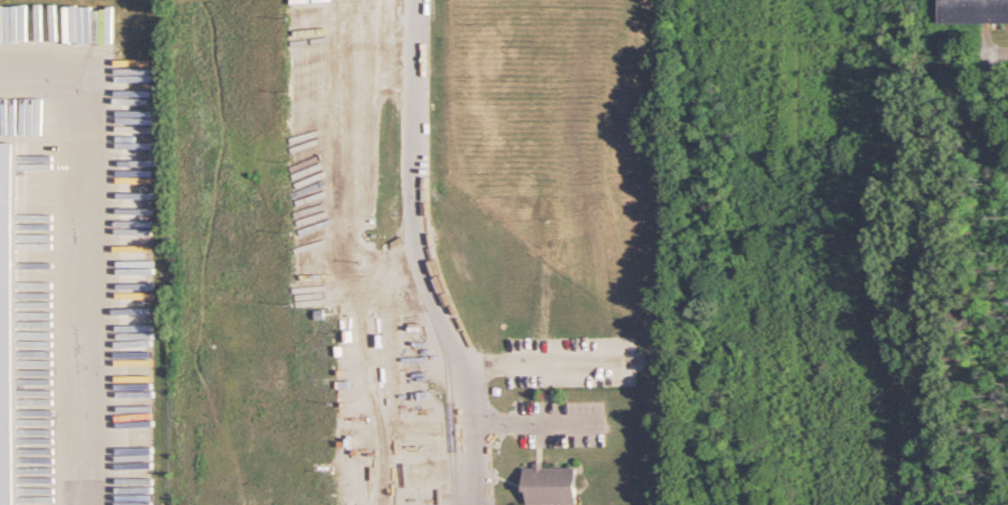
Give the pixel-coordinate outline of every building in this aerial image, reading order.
[(1007,23),(1007,0),(940,0),(940,23),(1007,23)] [(38,104),(0,105),(0,504),(45,504),(38,104)] [(544,468),(544,463),(534,463),(534,468),(525,468),(526,504),(578,504),(577,468),(544,468)]
